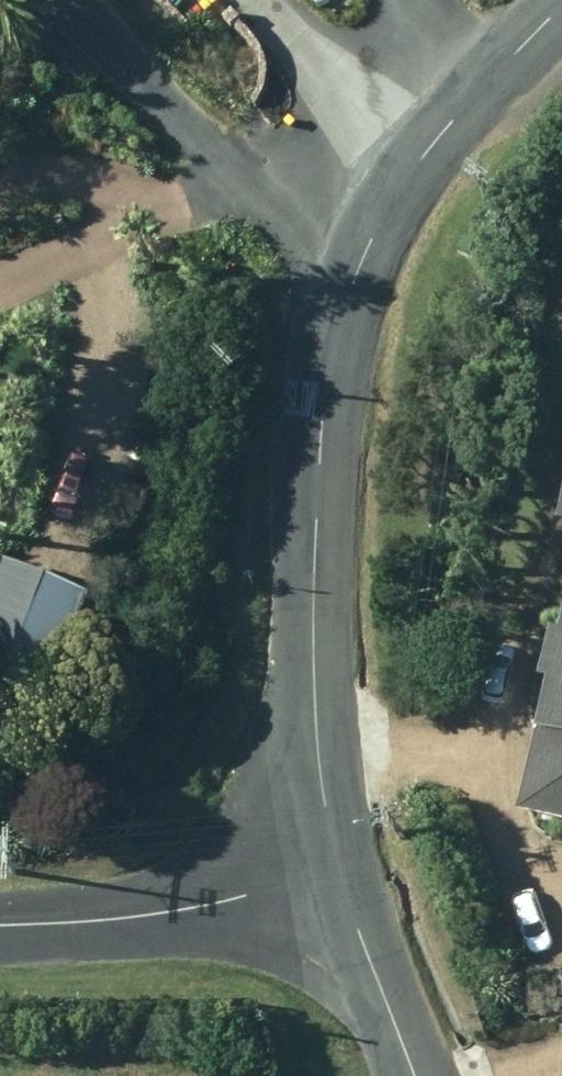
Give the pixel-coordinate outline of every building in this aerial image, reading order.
[(550,514),(561,516),(561,462),(550,514)] [(61,671),(92,585),(7,552),(0,571),(0,647),(61,671)] [(549,626),(542,624),(531,673),(537,674),(507,805),(561,818),(561,572),(549,626)]
